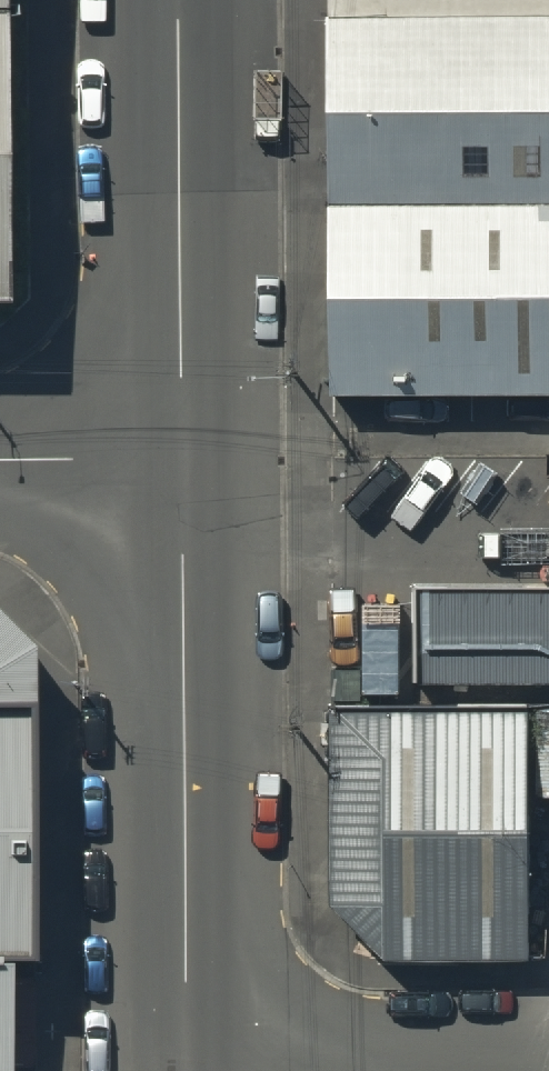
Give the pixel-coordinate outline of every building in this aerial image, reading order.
[(17,318),(14,0),(0,0),(0,318),(17,318)] [(327,349),(548,347),(548,0),(323,0),(327,349)] [(396,533),(397,634),(548,633),(548,532),(396,533)] [(0,640),(0,748),(36,748),(35,671),(0,640)] [(511,912),(509,656),(321,658),(323,856),(374,913),(511,912)] [(0,748),(0,1014),(25,1014),(38,1014),(36,748),(0,748)] [(25,1014),(0,1014),(0,1070),(24,1070),(25,1014)]
